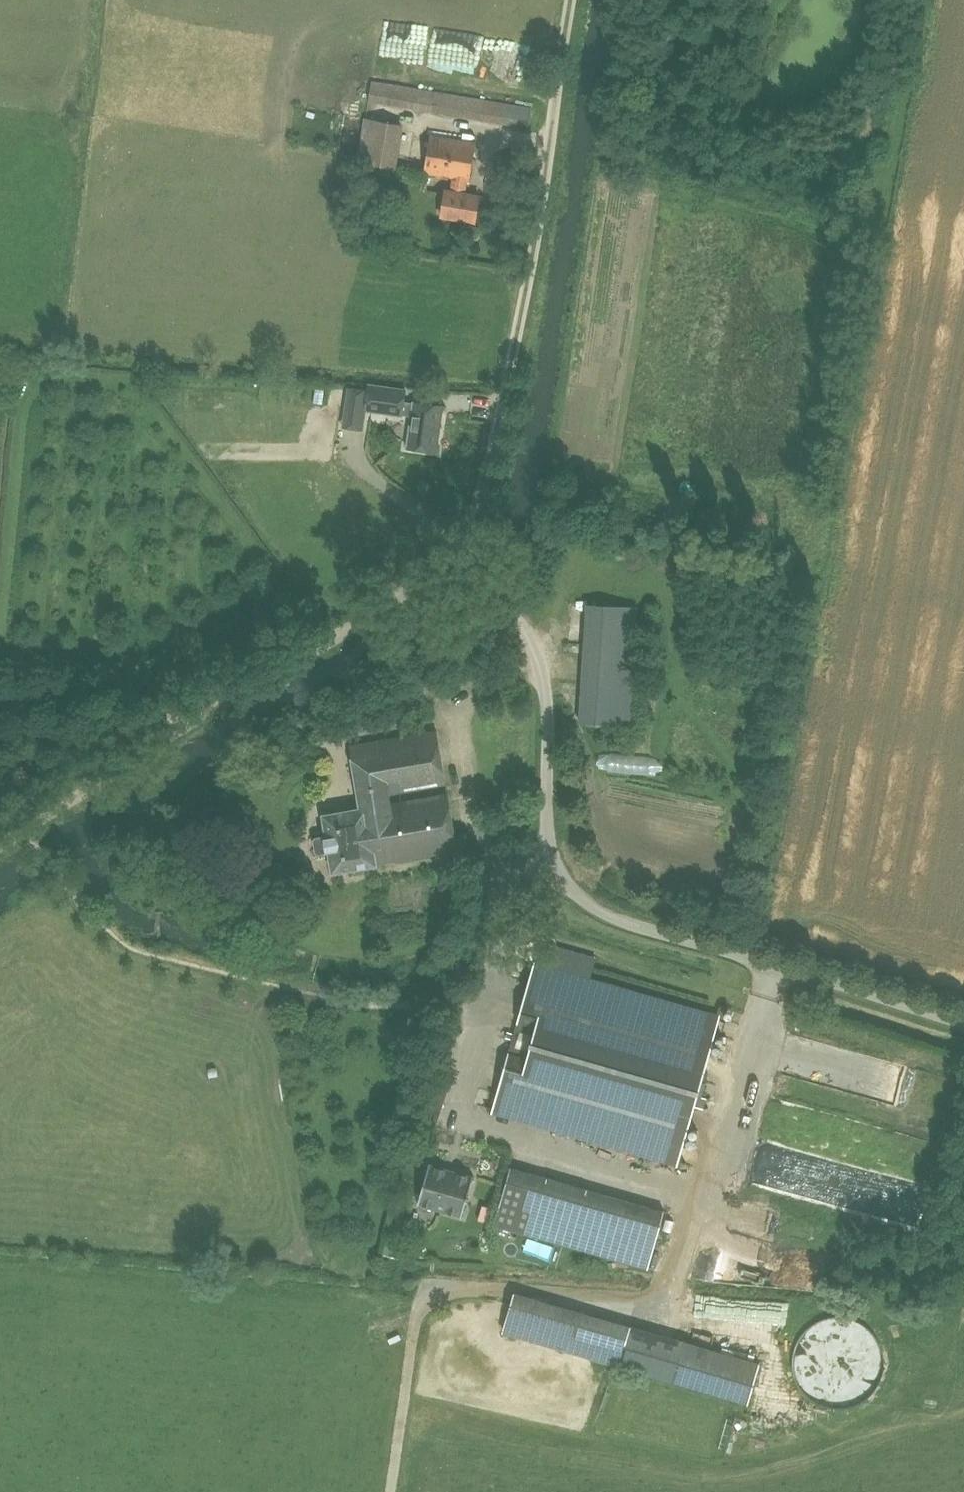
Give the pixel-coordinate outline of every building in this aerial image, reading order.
[(419,52),(422,28),(379,23),(376,47),(419,52)] [(423,59),(469,60),(469,30),(423,30),(423,59)] [(508,102),(504,124),(528,128),(532,107),(508,102)] [(404,124),(364,117),(356,160),(397,169),(404,124)] [(480,196),(466,193),(468,180),(470,180),(476,142),(430,133),(424,173),(452,177),(450,190),(445,190),(440,215),(476,221),(480,196)] [(401,415),(401,414),(411,415),(406,447),(437,452),(443,405),(413,401),(412,403),(403,401),(404,388),(368,383),(364,410),(401,415)] [(636,608),(587,605),(580,724),(629,726),(636,608)] [(374,691),(361,696),(365,704),(377,699),(374,691)] [(357,798),(359,808),(367,806),(375,805),(373,796),(440,784),(446,783),(437,730),(349,745),(358,798),(357,798)] [(375,805),(367,806),(377,864),(458,851),(448,792),(441,793),(375,805)] [(367,806),(359,808),(323,814),(326,834),(316,836),(314,839),(316,852),(320,854),(329,852),(333,872),(377,864),(367,806)] [(678,1165),(721,1016),(535,962),(491,1111),(678,1165)] [(473,1176),(429,1163),(417,1202),(462,1215),(473,1176)] [(510,1167),(493,1224),(532,1236),(549,1178),(510,1167)] [(629,1326),(514,1291),(502,1329),(617,1364),(629,1326)]
